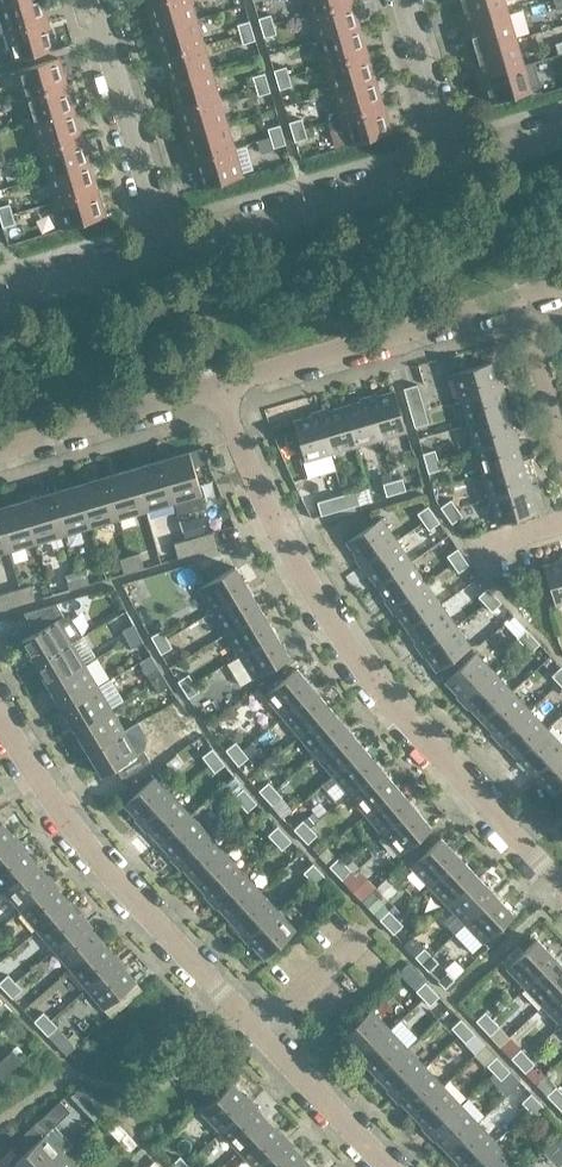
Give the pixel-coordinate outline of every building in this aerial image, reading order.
[(7,33),(47,22),(40,0),(24,0),(0,7),(0,10),(7,33)] [(195,19),(189,0),(164,0),(147,5),(155,31),(195,19)] [(311,13),(351,2),(350,0),(307,0),(311,13)] [(468,24),(508,12),(505,0),(461,0),(468,24)] [(556,9),(561,8),(561,0),(554,0),(556,9)] [(311,13),(319,39),(359,28),(351,2),(311,13)] [(516,38),(508,12),(468,24),(476,50),(516,38)] [(258,18),(261,28),(274,24),(271,14),(258,18)] [(155,31),(163,57),(203,45),(195,19),(155,31)] [(237,25),(240,34),(252,31),(249,21),(237,25)] [(47,22),(7,33),(14,58),(12,59),(13,61),(56,49),(55,47),(54,47),(47,22)] [(274,24),(261,28),(264,38),(277,34),(274,24)] [(319,39),(326,65),(366,54),(359,28),(319,39)] [(252,31),(240,34),(243,44),(255,41),(252,31)] [(476,50),(483,76),(523,64),(516,38),(476,50)] [(170,83),(210,71),(203,45),(163,57),(170,83)] [(326,65),(334,91),(374,80),(366,54),(326,65)] [(25,97),(65,86),(58,60),(59,60),(59,58),(16,70),(17,72),(18,72),(25,97)] [(483,76),(487,88),(491,103),(531,91),(531,90),(541,87),(534,62),(524,65),(523,64),(483,76)] [(286,66),(274,70),(276,80),(289,76),(286,66)] [(170,83),(178,109),(218,97),(210,71),(170,83)] [(252,77),(255,86),(268,83),(265,73),(252,77)] [(292,86),(289,76),(276,80),(279,90),(292,86)] [(334,91),(342,117),(381,106),(374,80),(334,91)] [(271,93),(268,83),(255,86),(258,96),(271,93)] [(25,97),(33,123),(73,112),(65,86),(25,97)] [(186,135),(226,123),(218,97),(178,109),(186,135)] [(348,143),(348,145),(391,132),(390,131),(389,131),(381,106),(342,117),(349,143),(348,143)] [(73,112),(33,123),(41,149),(81,138),(73,112)] [(289,122),(292,132),(304,128),(301,118),(289,122)] [(186,135),(193,161),(233,149),(226,123),(186,135)] [(268,129),(270,138),(283,135),(280,125),(268,129)] [(307,138),(304,128),(292,132),(295,142),(307,138)] [(286,144),(283,135),(270,138),(273,148),(286,144)] [(41,149),(48,175),(88,164),(81,138),(41,149)] [(199,187),(200,189),(243,176),(242,174),(241,175),(233,149),(193,161),(201,186),(199,187)] [(48,175),(56,201),(96,190),(88,164),(48,175)] [(96,190),(56,201),(63,227),(62,227),(63,229),(105,217),(105,215),(103,215),(96,190)] [(0,207),(0,217),(12,214),(9,204),(0,207)] [(12,214),(0,217),(0,218),(3,227),(15,224),(12,214)] [(460,400),(503,387),(502,387),(500,387),(493,362),(453,374),(460,400)] [(403,389),(412,418),(426,414),(417,384),(403,389)] [(460,400),(467,424),(508,413),(501,389),(503,388),(503,387),(460,400)] [(381,439),(406,432),(394,391),(369,399),(369,397),(368,397),(381,439)] [(356,446),(381,439),(368,397),(367,397),(368,399),(344,406),(356,446)] [(331,454),(356,446),(344,406),(320,413),(319,411),(331,454)] [(305,461),(331,454),(319,411),(318,412),(319,414),(294,421),(305,461)] [(467,424),(475,449),(517,437),(517,436),(515,437),(508,413),(467,424)] [(412,418),(415,427),(429,423),(426,414),(412,418)] [(482,474),(522,462),(515,438),(517,437),(475,449),(482,474)] [(423,453),(426,463),(438,460),(435,450),(423,453)] [(189,452),(161,460),(173,501),(202,493),(189,452)] [(173,501),(161,460),(133,468),(145,509),(173,501)] [(426,463),(428,473),(441,470),(438,460),(426,463)] [(482,474),(489,498),(532,486),(531,485),(529,486),(522,462),(482,474)] [(133,468),(106,476),(118,517),(145,509),(133,468)] [(118,517),(106,476),(79,484),(91,525),(118,517)] [(403,478),(393,481),(396,494),(406,491),(403,478)] [(396,494),(393,481),(383,484),(387,497),(396,494)] [(79,484),(51,492),(63,534),(91,525),(79,484)] [(532,486),(489,498),(497,524),(537,512),(530,487),(532,487),(532,486)] [(356,491),(347,493),(351,507),(360,504),(356,491)] [(63,534),(51,492),(24,500),(36,542),(63,534)] [(351,507),(347,493),(317,502),(321,516),(351,507)] [(440,507),(446,515),(457,508),(451,499),(440,507)] [(0,507),(0,521),(9,550),(36,542),(24,500),(0,507)] [(434,514),(428,506),(417,513),(423,522),(434,514)] [(446,515),(452,524),(463,516),(457,508),(446,515)] [(440,523),(434,514),(423,522),(429,530),(440,523)] [(179,522),(184,539),(204,533),(199,516),(179,522)] [(360,566),(396,540),(381,518),(347,542),(362,564),(360,565),(360,566)] [(0,521),(0,552),(9,550),(0,521)] [(213,532),(184,540),(188,555),(217,546),(213,532)] [(174,543),(178,558),(188,555),(184,540),(174,543)] [(362,565),(377,585),(411,562),(396,540),(360,566),(361,566),(362,565)] [(447,556),(453,564),(463,557),(457,548),(447,556)] [(139,553),(130,556),(134,571),(144,568),(139,553)] [(134,571),(130,556),(120,559),(124,574),(134,571)] [(469,565),(463,557),(453,564),(458,573),(469,565)] [(561,604),(561,560),(544,565),(555,605),(561,604)] [(389,607),(390,608),(426,583),(411,562),(377,585),(391,606),(389,607)] [(199,588),(213,611),(251,589),(250,588),(248,589),(235,567),(199,588)] [(85,570),(75,572),(79,587),(89,584),(85,570)] [(79,587),(75,572),(65,575),(69,590),(79,587)] [(406,628),(441,604),(426,583),(390,608),(392,607),(406,628)] [(36,600),(32,585),(21,588),(25,603),(36,600)] [(21,588),(0,594),(0,610),(25,603),(21,588)] [(454,612),(469,604),(461,588),(446,596),(454,612)] [(478,597),(485,604),(494,595),(487,588),(478,597)] [(226,633),(262,612),(249,590),(251,589),(213,611),(226,633)] [(494,595),(485,604),(492,612),(501,603),(494,595)] [(33,664),(34,665),(71,642),(81,636),(71,619),(64,617),(56,604),(24,613),(35,633),(22,641),(35,663),(33,664)] [(419,649),(419,650),(455,625),(441,604),(406,628),(420,648),(419,649)] [(226,633),(239,655),(277,633),(277,632),(275,633),(262,612),(226,633)] [(138,633),(133,624),(122,631),(127,640),(138,633)] [(455,625),(419,650),(419,651),(421,649),(436,671),(471,647),(455,625)] [(516,638),(523,645),(533,636),(526,629),(516,638)] [(151,636),(156,645),(167,639),(162,630),(151,636)] [(143,642),(138,633),(127,640),(132,649),(143,642)] [(277,633),(239,655),(253,678),(289,657),(276,635),(277,633)] [(540,644),(533,636),(523,645),(530,653),(540,644)] [(167,639),(156,645),(161,654),(172,648),(167,639)] [(71,642),(34,665),(36,664),(49,686),(84,664),(71,642)] [(461,702),(462,703),(494,672),(476,653),(445,682),(463,701),(461,702)] [(84,664),(49,686),(61,707),(60,709),(98,687),(84,664)] [(558,683),(561,680),(561,668),(561,667),(551,675),(558,683)] [(164,677),(159,668),(147,675),(153,684),(164,677)] [(265,696),(282,716),(316,688),(315,687),(314,689),(297,669),(265,696)] [(512,691),(494,672),(462,703),(463,703),(464,702),(481,720),(512,691)] [(177,681),(183,690),(194,683),(188,674),(177,681)] [(169,686),(164,677),(153,684),(158,693),(169,686)] [(194,683),(183,690),(188,699),(200,691),(194,683)] [(98,687),(60,709),(60,710),(62,709),(75,730),(111,709),(98,687)] [(316,688),(282,716),(299,736),(331,709),(315,690),(316,688)] [(497,740),(529,710),(512,691),(481,720),(498,738),(497,740)] [(111,709),(75,730),(88,751),(86,753),(124,731),(111,709)] [(299,736),(315,755),(349,727),(349,726),(347,728),(331,709),(299,736)] [(547,729),(529,710),(497,740),(498,741),(499,739),(516,757),(547,729)] [(138,723),(124,731),(86,753),(87,754),(88,753),(102,775),(115,767),(122,779),(151,763),(144,751),(147,738),(138,723)] [(349,727),(315,755),(332,775),(364,748),(348,729),(350,728),(349,727)] [(532,778),(561,750),(561,745),(547,729),(516,757),(533,776),(532,777),(532,778)] [(236,742),(225,750),(232,758),(242,750),(236,742)] [(219,756),(212,748),(202,756),(208,764),(219,756)] [(332,775),(349,795),(382,766),(380,767),(364,748),(332,775)] [(248,758),(242,750),(232,758),(238,766),(248,758)] [(532,778),(533,778),(534,777),(552,796),(561,787),(561,750),(532,778)] [(225,765),(219,756),(208,764),(215,773),(225,765)] [(383,767),(382,766),(349,795),(365,814),(397,787),(381,768),(383,767)] [(140,826),(141,826),(173,796),(155,777),(124,805),(142,824),(140,826)] [(259,791),(265,798),(275,790),(268,782),(259,791)] [(365,814),(382,834),(416,806),(415,805),(413,806),(397,787),(365,814)] [(234,797),(241,804),(250,796),(244,788),(234,797)] [(275,790),(265,798),(272,806),(282,797),(275,790)] [(190,815),(173,796),(141,826),(141,827),(143,825),(160,844),(190,815)] [(250,796),(241,804),(247,812),(257,803),(250,796)] [(416,806),(382,834),(399,854),(431,827),(414,807),(416,806)] [(304,820),(310,826),(318,819),(313,812),(304,820)] [(208,834),(190,815),(160,844),(176,862),(175,864),(208,834)] [(293,829),(300,837),(310,828),(303,820),(293,829)] [(21,842),(20,842),(18,843),(2,823),(0,825),(0,860),(21,842)] [(268,835),(275,842),(285,834),(278,826),(268,835)] [(317,835),(310,828),(300,837),(308,844),(317,835)] [(208,834),(175,864),(176,865),(177,863),(194,882),(225,853),(208,834)] [(292,841),(285,834),(275,842),(282,850),(292,841)] [(411,867),(429,886),(461,856),(460,855),(459,857),(441,838),(411,867)] [(375,841),(357,850),(368,872),(386,863),(375,841)] [(3,891),(35,863),(19,844),(21,843),(21,842),(0,860),(0,886),(3,891)] [(210,902),(243,872),(225,853),(194,882),(211,900),(210,902)] [(447,905),(477,876),(460,858),(461,856),(429,886),(447,905)] [(329,867),(336,874),(345,865),(338,858),(329,867)] [(20,910),(54,882),(53,881),(52,883),(35,863),(3,891),(20,910)] [(320,871),(313,863),(303,872),(310,880),(320,871)] [(353,872),(345,865),(336,874),(343,881),(353,872)] [(327,878),(320,871),(310,880),(318,887),(327,878)] [(229,920),(260,891),(243,872),(210,902),(210,903),(212,901),(229,920)] [(351,889),(360,898),(370,889),(356,874),(346,883),(351,889)] [(447,905),(464,923),(496,893),(496,892),(494,894),(477,876),(447,905)] [(20,910),(37,930),(69,903),(53,884),(54,882),(20,910)] [(244,940),(245,940),(277,910),(260,891),(229,920),(246,938),(244,940)] [(496,893),(464,923),(483,943),(513,914),(495,895),(497,893),(496,893)] [(37,930),(53,949),(87,921),(86,920),(85,922),(69,903),(37,930)] [(295,930),(277,910),(245,940),(245,941),(247,939),(264,958),(295,930)] [(379,919),(386,927),(396,918),(389,910),(379,919)] [(386,927),(393,934),(403,925),(396,918),(386,927)] [(87,921),(53,949),(70,969),(102,942),(86,923),(87,922),(87,921)] [(507,968),(525,987),(557,957),(555,958),(537,939),(507,968)] [(70,969),(87,989),(120,960),(118,961),(102,942),(70,969)] [(422,964),(431,955),(424,948),(415,957),(422,964)] [(438,963),(431,955),(422,964),(429,972),(438,963)] [(525,987),(543,1006),(561,988),(561,965),(556,959),(558,958),(557,957),(525,987)] [(120,960),(87,989),(104,1009),(136,982),(119,962),(121,961),(120,960)] [(447,972),(438,981),(445,989),(455,980),(447,972)] [(5,991),(15,982),(8,975),(0,982),(0,986),(5,991)] [(15,982),(5,991),(12,999),(22,990),(15,982)] [(416,991),(423,998),(432,989),(425,982),(416,991)] [(561,1025),(561,1024),(561,988),(543,1006),(561,1025)] [(432,989),(423,998),(430,1005),(439,996),(432,989)] [(3,1019),(11,1012),(0,1000),(0,1016),(3,1019)] [(357,1059),(389,1029),(371,1010),(341,1039),(358,1057),(357,1059)] [(34,1021),(41,1029),(50,1020),(43,1012),(34,1021)] [(476,1021),(483,1028),(492,1019),(485,1012),(476,1021)] [(468,1026),(461,1019),(451,1028),(458,1035),(468,1026)] [(483,1028),(500,1046),(509,1037),(492,1019),(483,1028)] [(41,1029),(48,1036),(57,1027),(50,1020),(41,1029)] [(475,1034),(468,1026),(458,1035),(465,1043),(475,1034)] [(377,1077),(407,1048),(389,1029),(357,1059),(358,1060),(359,1059),(377,1077)] [(392,1096),(393,1097),(425,1067),(407,1048),(377,1077),(394,1095),(392,1096)] [(511,1058),(518,1065),(528,1056),(520,1049),(511,1058)] [(1,1080),(22,1061),(12,1050),(0,1062),(0,1079),(1,1080)] [(487,1065),(494,1073),(503,1064),(496,1056),(487,1065)] [(518,1065),(525,1073),(535,1064),(528,1056),(518,1065)] [(510,1071),(503,1064),(494,1073),(501,1080),(510,1071)] [(412,1114),(442,1085),(425,1067),(393,1097),(395,1096),(412,1114)] [(547,1095),(554,1103),(561,1095),(561,1092),(546,1075),(536,1084),(547,1095)] [(202,1113),(220,1132),(252,1102),(252,1101),(250,1103),(232,1084),(202,1113)] [(427,1134),(428,1134),(460,1104),(442,1085),(412,1114),(429,1132),(427,1134)] [(522,1102),(529,1110),(538,1100),(531,1093),(522,1102)] [(554,1103),(561,1110),(561,1109),(561,1095),(554,1103)] [(538,1100),(529,1110),(536,1117),(545,1108),(538,1100)] [(18,1140),(28,1150),(15,1162),(20,1166),(51,1166),(65,1154),(74,1145),(56,1125),(70,1111),(61,1101),(18,1140)] [(253,1102),(252,1102),(220,1132),(238,1151),(268,1122),(251,1104),(253,1102)] [(447,1151),(478,1123),(460,1104),(428,1134),(428,1135),(430,1133),(447,1151)] [(383,1135),(389,1119),(372,1112),(365,1128),(383,1135)] [(109,1130),(119,1141),(127,1134),(116,1122),(109,1130)] [(254,1166),(258,1166),(288,1139),(287,1138),(286,1140),(268,1122),(238,1151),(254,1166)] [(495,1141),(478,1123),(447,1151),(462,1166),(468,1166),(495,1141)] [(127,1134),(119,1141),(130,1152),(137,1144),(127,1134)] [(258,1166),(295,1166),(304,1159),(287,1141),(288,1139),(258,1166)] [(468,1166),(507,1166),(514,1161),(495,1141),(468,1166)] [(65,1154),(51,1166),(78,1166),(65,1154)] [(172,1166),(184,1166),(187,1164),(180,1156),(170,1165),(172,1166)] [(304,1159),(295,1166),(311,1166),(304,1159)]
